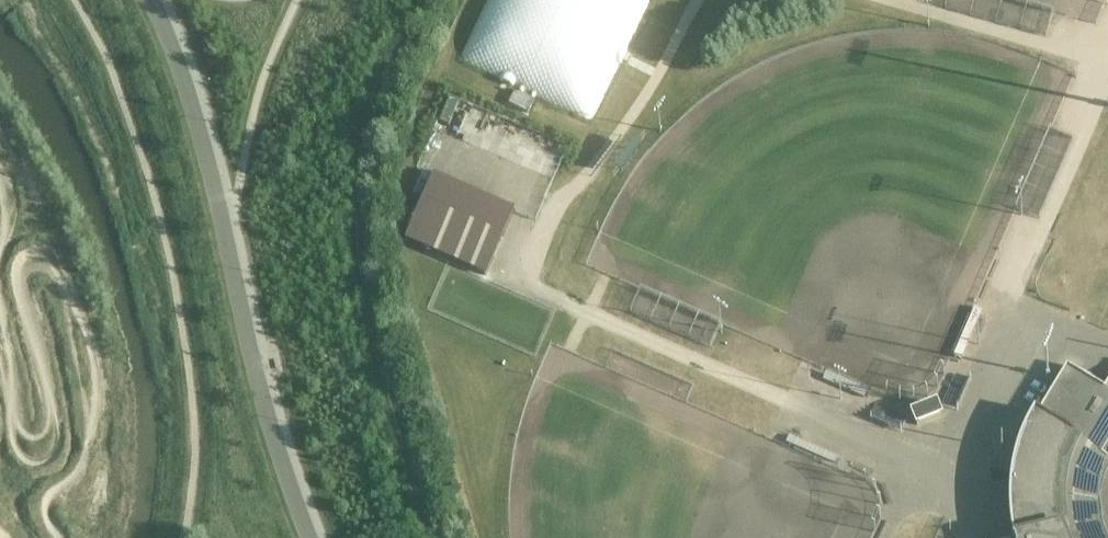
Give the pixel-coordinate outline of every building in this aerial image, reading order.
[(422,200),(405,239),(487,275),(504,236),(422,200)] [(962,359),(983,310),(975,306),(953,355),(962,359)] [(1067,366),(1052,390),(1039,412),(1037,415),(1035,419),(1033,423),(1030,428),(1029,431),(1027,435),(1025,439),(1024,443),(1022,449),(1020,454),(1019,459),(1018,464),(1017,469),(1016,475),(1015,480),(1015,485),(1014,490),(1014,494),(1014,500),(1014,505),(1014,511),(1014,516),(1015,521),(1016,526),(1017,531),(1017,535),(1018,537),(1107,537),(1101,520),(1099,499),(1102,477),(1107,464),(1107,455),(1100,451),(1104,445),(1103,445),(1105,442),(1105,443),(1106,441),(1105,442),(1102,440),(1107,430),(1107,389),(1106,388),(1105,389),(1067,366)] [(865,396),(868,389),(826,372),(823,379),(865,396)] [(937,403),(912,413),(917,425),(942,415),(937,403)] [(839,456),(790,434),(786,442),(835,463),(839,456)]
